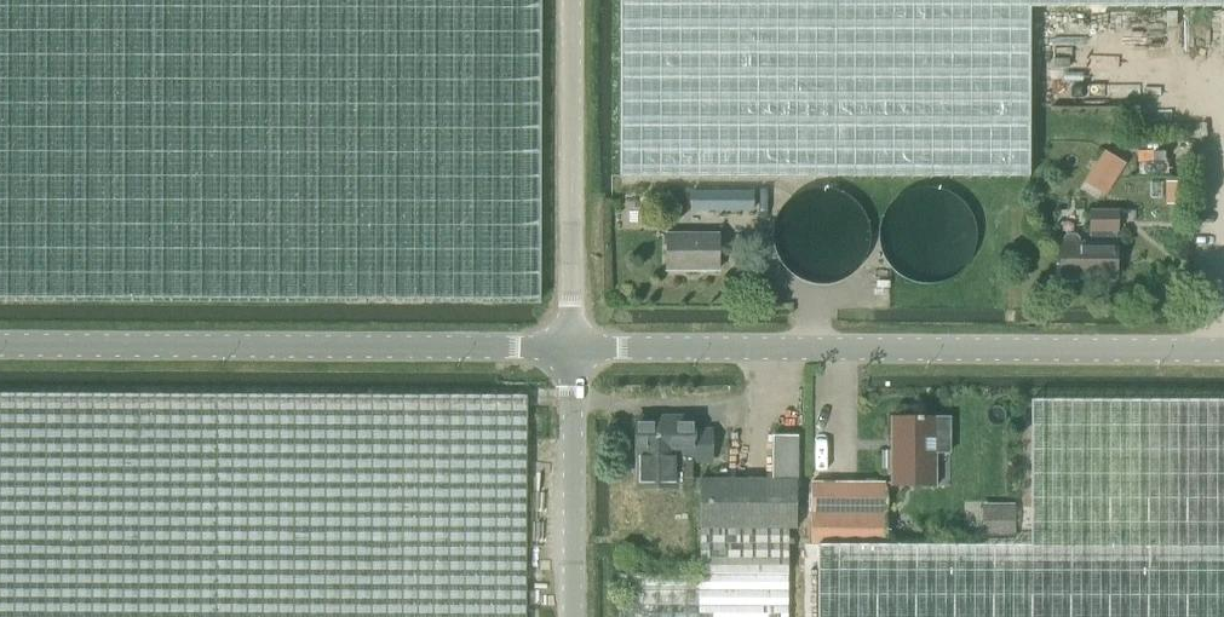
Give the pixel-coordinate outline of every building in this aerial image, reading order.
[(535,299),(540,299),(541,0),(0,0),(0,297),(535,299)] [(620,174),(1028,174),(1029,2),(1223,3),(1223,0),(620,0),(620,174)] [(1103,149),(1083,181),(1105,194),(1125,162),(1103,149)] [(1176,181),(1165,181),(1165,202),(1176,202),(1176,181)] [(1059,277),(1114,277),(1115,230),(1116,230),(1116,210),(1089,209),(1089,241),(1059,240),(1059,277)] [(718,268),(718,231),(668,231),(667,268),(718,268)] [(0,393),(0,616),(525,616),(526,394),(0,393)] [(810,480),(810,512),(810,540),(810,541),(810,543),(809,616),(1223,616),(1223,398),(1021,397),(1020,544),(994,544),(884,543),(884,541),(884,512),(885,480),(882,480),(810,480)] [(672,488),(672,483),(691,483),(691,460),(711,460),(710,431),(694,431),(694,415),(636,415),(636,488),(672,488)] [(889,448),(884,448),(884,471),(889,471),(889,484),(924,483),(936,483),(936,452),(949,452),(949,415),(932,415),(889,415),(889,448)] [(771,477),(700,476),(700,525),(789,526),(795,526),(796,477),(796,435),(771,435),(771,477)] [(700,525),(699,543),(699,574),(618,573),(618,616),(788,616),(789,526),(700,525)]
